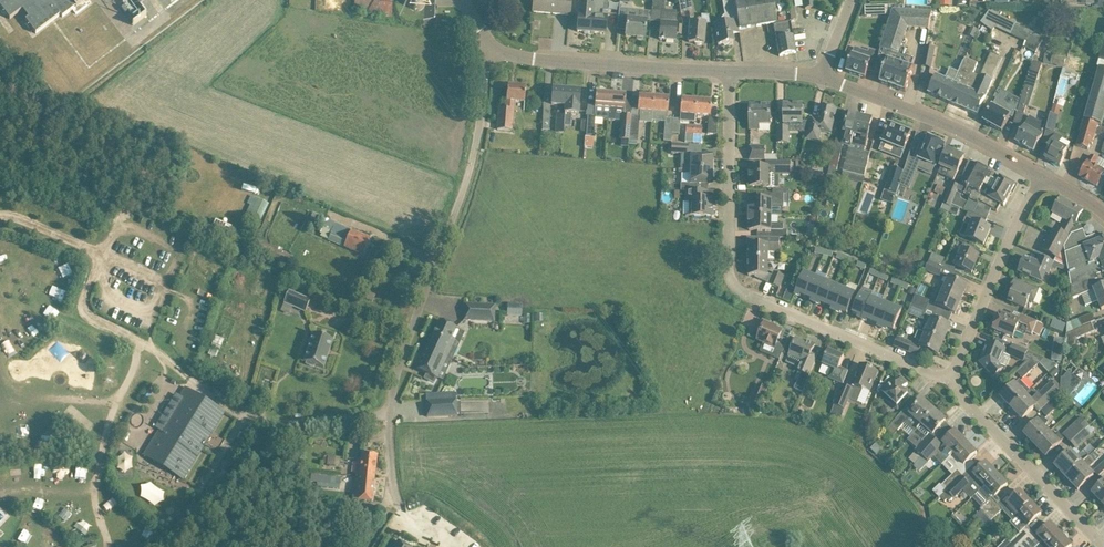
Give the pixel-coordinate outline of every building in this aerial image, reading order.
[(86,0),(6,0),(0,4),(0,7),(10,19),(22,10),(29,18),(25,20),(36,34),(60,15),(62,18),(73,10),(76,14),(87,6),(84,2),(86,0)] [(132,27),(146,16),(134,0),(113,0),(112,1),(132,27)] [(355,16),(392,17),(392,0),(355,0),(355,16)] [(435,0),(408,0),(408,1),(408,3),(408,4),(408,6),(409,7),(410,8),(411,10),(412,11),(414,11),(415,12),(417,12),(418,12),(420,11),(421,11),(422,10),(423,9),(423,20),(434,20),(435,20),(435,0)] [(534,1),(533,12),(569,15),(570,4),(571,0),(534,0),(534,1)] [(594,1),(594,3),(591,33),(605,34),(607,11),(603,11),(604,2),(606,2),(606,0),(594,0),(594,1)] [(652,11),(661,12),(661,11),(665,11),(664,10),(665,0),(653,0),(652,11)] [(690,0),(679,0),(681,12),(692,10),(690,0)] [(740,30),(735,0),(732,0),(723,1),(725,16),(724,16),(721,20),(722,23),(714,25),(715,30),(718,46),(734,43),(733,36),(741,34),(740,30)] [(773,0),(772,0),(735,0),(740,30),(776,24),(773,0)] [(805,9),(814,8),(812,0),(804,0),(805,9)] [(578,21),(577,32),(583,33),(584,34),(588,34),(589,33),(591,33),(594,3),(579,2),(579,9),(578,16),(578,21)] [(874,6),(865,6),(865,16),(874,16),(874,6)] [(1010,35),(1016,25),(1001,17),(1002,17),(992,9),(981,23),(992,31),(993,32),(996,28),(1010,35)] [(933,13),(902,11),(893,10),(880,49),(881,49),(883,50),(904,57),(904,56),(906,50),(901,48),(907,28),(929,30),(933,13)] [(618,19),(617,31),(626,31),(625,36),(644,38),(646,27),(647,12),(638,11),(637,21),(618,19)] [(677,12),(665,11),(661,11),(661,12),(660,23),(660,29),(659,40),(675,41),(677,25),(677,24),(683,24),(682,21),(677,21),(678,15),(677,12)] [(689,31),(688,42),(694,43),(694,44),(696,45),(698,46),(700,45),(702,45),(702,44),(704,44),(705,33),(705,24),(710,24),(709,16),(702,15),(701,23),(690,22),(689,31)] [(1038,20),(1035,33),(1043,35),(1047,22),(1038,20)] [(790,23),(774,26),(776,39),(779,57),(796,53),(790,23)] [(1016,25),(1010,35),(1026,42),(1023,47),(1036,54),(1043,39),(1030,31),(1016,25)] [(974,38),(977,32),(971,29),(969,36),(974,38)] [(931,68),(935,48),(927,47),(922,66),(931,68)] [(869,53),(862,51),(860,58),(852,55),(850,62),(848,62),(845,69),(847,70),(847,72),(865,78),(868,70),(876,73),(877,70),(876,70),(883,50),(881,49),(880,53),(870,50),(869,53)] [(912,68),(915,60),(904,56),(904,57),(883,50),(876,70),(877,70),(876,73),(883,75),(880,83),(906,92),(914,69),(912,68)] [(958,85),(950,103),(978,115),(1003,58),(990,53),(981,76),(978,82),(958,73),(958,74),(954,83),(958,85)] [(1046,53),(1043,64),(1064,69),(1067,58),(1067,57),(1054,54),(1054,55),(1046,53)] [(1034,62),(1019,109),(1028,112),(1037,84),(1043,64),(1034,62)] [(954,83),(958,73),(950,69),(945,79),(936,75),(928,93),(950,103),(958,85),(954,83)] [(1077,146),(1088,150),(1090,145),(1092,146),(1095,137),(1098,125),(1102,126),(1103,119),(1103,70),(1099,69),(1091,97),(1085,120),(1080,136),(1077,146)] [(524,102),(525,98),(526,87),(508,86),(506,100),(506,109),(499,109),(497,130),(512,131),(513,110),(514,101),(524,102)] [(563,135),(566,91),(552,89),(551,106),(557,106),(555,134),(563,135)] [(563,125),(563,127),(570,128),(571,126),(571,115),(578,115),(579,108),(580,103),(581,92),(566,91),(563,125)] [(587,131),(586,138),(594,138),(595,119),(595,118),(602,118),(602,120),(609,120),(611,94),(596,93),(595,99),(594,112),(588,111),(587,119),(587,131)] [(629,141),(631,116),(624,115),(626,95),(611,94),(609,120),(621,122),(620,140),(621,140),(627,141),(629,141)] [(652,112),(654,97),(639,96),(637,111),(639,111),(639,117),(631,116),(629,141),(637,142),(639,122),(652,123),(652,121),(652,117),(652,112)] [(668,113),(668,110),(669,99),(654,97),(652,112),(652,117),(653,117),(652,121),(665,122),(663,141),(671,142),(672,134),(673,119),(666,119),(666,113),(668,113)] [(1010,108),(1011,106),(998,99),(993,107),(993,106),(984,122),(1002,131),(1010,117),(1012,118),(1014,116),(1015,111),(1010,108)] [(680,120),(680,121),(694,122),(695,116),(696,101),(681,100),(680,114),(680,120)] [(695,116),(699,116),(710,117),(711,102),(696,101),(695,116)] [(757,104),(752,104),(750,104),(750,105),(750,108),(750,125),(751,125),(751,130),(759,130),(759,129),(759,125),(770,125),(771,125),(771,116),(771,105),(757,104)] [(803,116),(803,105),(784,105),(784,116),(784,123),(801,123),(803,123),(803,121),(803,116)] [(1054,133),(1059,116),(1061,107),(1054,105),(1046,130),(1054,133)] [(831,134),(834,121),(836,110),(821,106),(818,120),(811,118),(810,121),(807,133),(806,139),(818,142),(821,131),(831,134)] [(855,130),(859,117),(848,114),(846,125),(841,144),(850,146),(855,147),(855,146),(859,131),(855,130)] [(870,131),(872,120),(859,117),(855,130),(859,131),(855,146),(855,147),(855,150),(857,150),(855,157),(858,158),(854,174),(865,177),(870,153),(864,152),(865,148),(870,131)] [(1046,125),(1036,120),(1030,117),(1025,126),(1015,142),(1034,152),(1043,136),(1046,125)] [(680,120),(673,119),(672,134),(679,135),(680,121),(680,120)] [(707,134),(716,135),(717,119),(708,119),(707,134)] [(905,151),(911,133),(889,125),(882,142),(895,147),(892,155),(901,159),(904,150),(905,151)] [(692,143),(694,126),(686,126),(685,143),(692,143)] [(701,144),(702,127),(694,126),(692,143),(701,144)] [(790,127),(778,127),(778,143),(790,143),(790,127)] [(1059,145),(1062,138),(1056,135),(1053,140),(1047,149),(1049,150),(1045,158),(1060,166),(1065,159),(1063,157),(1065,154),(1067,149),(1066,149),(1059,145)] [(905,172),(904,175),(914,179),(922,161),(936,167),(945,144),(929,137),(929,138),(924,148),(914,143),(904,171),(905,172)] [(594,138),(586,138),(585,146),(593,146),(594,138)] [(675,155),(684,155),(687,155),(687,144),(671,143),(670,154),(675,155)] [(765,147),(761,147),(750,147),(750,160),(765,160),(765,155),(765,147)] [(857,150),(855,150),(849,148),(843,172),(844,172),(847,173),(854,174),(858,158),(855,157),(857,150)] [(954,180),(964,157),(948,150),(941,166),(950,170),(947,177),(954,180)] [(829,169),(837,170),(841,154),(833,152),(829,169)] [(711,155),(700,155),(691,155),(691,166),(684,166),(684,170),(712,170),(712,161),(711,161),(711,155)] [(1098,160),(1091,156),(1085,168),(1080,177),(1097,187),(1103,175),(1103,171),(1094,166),(1098,160)] [(791,161),(777,161),(767,161),(767,168),(761,168),(750,168),(750,187),(761,187),(769,187),(776,187),(776,174),(791,174),(791,172),(791,163),(791,161)] [(996,175),(976,164),(974,169),(968,165),(964,176),(958,190),(971,197),(968,203),(961,198),(960,194),(957,193),(956,194),(952,204),(959,207),(969,212),(987,220),(992,209),(997,212),(1001,205),(1004,207),(1015,186),(1000,178),(999,180),(995,178),(996,175)] [(904,175),(905,172),(904,171),(893,168),(885,191),(897,195),(900,187),(904,175)] [(678,169),(678,173),(684,173),(691,173),(690,185),(683,185),(681,185),(681,191),(684,191),(697,191),(697,184),(710,185),(710,179),(712,179),(712,170),(684,170),(678,169)] [(814,170),(813,178),(821,180),(823,172),(814,170)] [(956,194),(957,193),(959,186),(952,183),(944,203),(951,206),(951,207),(952,204),(956,194)] [(707,199),(707,191),(697,191),(684,191),(685,203),(692,203),(692,216),(701,216),(712,217),(712,205),(712,200),(713,200),(714,200),(714,199),(707,199)] [(782,194),(773,194),(770,194),(770,200),(750,200),(749,216),(771,216),(772,208),(779,208),(784,208),(784,207),(789,207),(789,204),(790,204),(790,194),(784,194),(782,194)] [(267,205),(254,198),(251,197),(247,204),(250,206),(247,213),(261,220),(264,213),(267,205)] [(896,204),(891,217),(902,221),(909,202),(896,197),(893,203),(896,204)] [(1074,229),(1083,211),(1060,198),(1052,213),(1067,221),(1065,224),(1065,225),(1061,232),(1055,229),(1046,245),(1043,251),(1056,258),(1060,252),(1064,246),(1070,235),(1074,229)] [(944,203),(941,209),(949,212),(951,207),(951,206),(944,203)] [(951,207),(949,212),(956,215),(959,207),(952,204),(951,207)] [(985,226),(987,220),(969,212),(964,223),(965,223),(972,226),(967,238),(974,241),(984,245),(991,229),(985,226)] [(771,225),(771,216),(749,216),(749,231),(771,231),(771,238),(780,238),(783,238),(788,238),(788,231),(784,231),(784,225),(778,225),(771,225)] [(322,231),(319,236),(328,240),(352,251),(363,255),(369,240),(359,235),(352,232),(330,222),(329,223),(326,224),(325,224),(322,231)] [(1087,239),(1083,230),(1070,235),(1064,246),(1068,268),(1070,274),(1072,287),(1070,296),(1070,299),(1081,295),(1103,286),(1103,239),(1098,241),(1092,237),(1087,239)] [(747,252),(747,257),(749,259),(749,260),(770,260),(770,253),(776,253),(779,253),(779,245),(780,238),(771,238),(762,237),(762,245),(749,245),(749,251),(747,252)] [(975,248),(971,247),(956,240),(951,252),(960,255),(955,266),(972,273),(979,257),(973,254),(975,248)] [(14,245),(0,241),(0,254),(11,257),(14,245)] [(260,241),(254,252),(272,261),(273,259),(278,250),(278,249),(260,241)] [(1060,264),(1068,268),(1064,246),(1060,252),(1056,258),(1055,262),(1060,264)] [(278,250),(273,259),(289,266),(293,257),(278,250)] [(828,262),(829,256),(832,257),(833,252),(825,251),(824,255),(823,260),(828,262)] [(942,268),(946,259),(933,254),(929,262),(942,268)] [(1054,262),(1043,258),(1041,257),(1038,263),(1025,257),(1018,272),(1038,280),(1043,283),(1046,274),(1049,275),(1052,269),(1054,262)] [(889,268),(889,261),(884,258),(878,261),(878,268),(883,271),(889,268)] [(769,273),(770,260),(749,260),(749,276),(759,276),(759,280),(770,284),(769,284),(780,289),(784,279),(785,277),(774,272),(773,276),(769,273)] [(944,268),(942,268),(929,262),(925,270),(940,276),(944,277),(946,271),(943,269),(944,268)] [(1060,264),(1055,262),(1054,262),(1052,269),(1057,271),(1058,269),(1060,264)] [(881,274),(873,270),(871,270),(869,274),(872,275),(880,278),(881,274)] [(807,297),(814,278),(804,273),(795,295),(800,297),(801,294),(807,297)] [(816,303),(824,282),(814,278),(807,297),(812,299),(811,301),(816,303)] [(967,286),(957,281),(949,278),(946,285),(941,283),(938,290),(961,300),(967,286)] [(899,287),(901,282),(893,279),(891,283),(894,285),(893,289),(898,291),(899,287)] [(1027,284),(1021,282),(1015,279),(1012,286),(1010,292),(1012,293),(1009,302),(1019,306),(1026,309),(1029,300),(1034,303),(1039,289),(1027,284)] [(827,305),(835,286),(824,282),(816,303),(820,305),(821,303),(827,305)] [(788,286),(783,299),(791,302),(796,289),(788,286)] [(836,312),(845,290),(835,286),(827,305),(832,307),(831,310),(836,312)] [(1081,295),(1086,305),(1099,301),(1102,310),(1103,309),(1103,286),(1081,295)] [(914,296),(917,290),(910,287),(908,293),(914,296)] [(847,314),(852,303),(855,295),(845,290),(836,312),(840,314),(841,311),(847,314)] [(955,314),(961,300),(938,290),(935,296),(941,299),(937,307),(955,314)] [(284,303),(305,312),(310,301),(289,292),(284,303)] [(369,292),(366,300),(373,303),(376,295),(369,292)] [(862,320),(871,299),(860,294),(853,313),(858,315),(857,318),(862,320)] [(913,303),(926,309),(930,301),(916,295),(913,303)] [(873,321),(881,303),(871,299),(862,320),(867,322),(868,319),(873,321)] [(464,303),(463,320),(494,321),(495,304),(464,303)] [(882,328),(891,307),(881,303),(873,321),(879,324),(878,326),(882,328)] [(922,319),(926,309),(913,303),(908,313),(922,319)] [(508,304),(507,316),(522,316),(522,304),(508,304)] [(894,330),(898,320),(902,311),(891,307),(882,328),(887,330),(888,328),(894,330)] [(1037,322),(1024,317),(1013,312),(1011,318),(1000,314),(994,330),(1004,335),(1013,338),(1017,329),(1032,335),(1033,333),(1037,322)] [(1092,314),(1079,319),(1082,327),(1091,323),(1095,321),(1092,314)] [(950,326),(940,322),(927,317),(924,323),(921,330),(927,333),(944,341),(950,326)] [(1067,324),(1067,335),(1067,334),(1082,328),(1082,327),(1079,319),(1067,324)] [(1062,333),(1066,325),(1054,320),(1050,328),(1062,333)] [(440,321),(427,348),(447,358),(455,340),(459,342),(464,332),(460,331),(450,325),(440,321)] [(771,327),(772,324),(763,321),(759,330),(761,331),(757,340),(776,348),(774,352),(782,355),(787,344),(779,341),(783,331),(771,327)] [(1037,322),(1033,333),(1040,336),(1044,325),(1037,322)] [(1077,339),(1095,332),(1092,324),(1082,328),(1067,334),(1064,353),(1066,352),(1080,346),(1077,339)] [(938,355),(944,341),(927,333),(923,341),(918,338),(915,345),(912,344),(898,338),(894,347),(919,357),(923,349),(938,355)] [(314,367),(315,365),(323,368),(332,340),(313,334),(304,362),(306,363),(306,365),(314,367)] [(1062,363),(1065,340),(1055,338),(1052,361),(1062,363)] [(807,341),(806,343),(796,339),(792,349),(790,355),(803,361),(800,369),(798,371),(795,380),(797,381),(794,388),(800,391),(803,392),(810,376),(812,370),(817,360),(810,357),(815,345),(807,341)] [(1005,349),(999,347),(989,343),(981,362),(994,377),(1002,369),(998,365),(1005,349)] [(1036,355),(1027,352),(1014,346),(1010,355),(1023,361),(1024,359),(1029,362),(1031,360),(1036,355)] [(427,348),(417,369),(426,373),(423,379),(434,384),(437,378),(438,379),(447,358),(427,348)] [(843,384),(847,376),(849,372),(840,368),(844,357),(829,351),(823,365),(833,369),(829,378),(843,384)] [(1057,364),(1044,359),(1036,355),(1031,360),(1029,362),(1017,373),(1023,379),(1039,364),(1049,373),(1055,366),(1057,364)] [(871,389),(874,382),(878,372),(864,365),(861,371),(858,370),(851,385),(853,386),(851,389),(843,385),(837,400),(831,414),(841,418),(845,410),(849,399),(858,402),(863,390),(863,389),(870,391),(871,389)] [(1055,366),(1049,373),(1053,378),(1060,371),(1055,366)] [(893,382),(889,378),(885,383),(882,382),(877,392),(898,410),(912,395),(905,388),(908,384),(902,378),(899,381),(897,380),(895,380),(893,382)] [(1030,391),(1024,385),(1020,379),(1001,397),(1012,408),(1030,391)] [(1060,390),(1059,391),(1061,392),(1066,398),(1068,400),(1076,391),(1062,379),(1061,387),(1060,390)] [(1061,392),(1059,391),(1060,390),(1061,387),(1056,381),(1052,384),(1051,383),(1041,393),(1039,391),(1037,393),(1033,389),(1030,391),(1012,408),(1023,419),(1035,407),(1040,412),(1041,411),(1054,399),(1055,397),(1061,392)] [(843,385),(840,384),(833,398),(837,400),(843,385)] [(761,407),(768,389),(758,385),(750,403),(761,407)] [(159,430),(143,455),(146,457),(146,456),(144,455),(149,447),(179,466),(174,474),(183,480),(204,447),(205,447),(204,446),(206,443),(207,444),(207,443),(206,443),(225,412),(185,388),(179,396),(179,397),(176,402),(175,403),(172,401),(162,417),(165,419),(165,420),(164,421),(159,430)] [(456,399),(425,400),(426,417),(456,416),(456,399)] [(1054,399),(1041,411),(1047,417),(1060,405),(1054,399)] [(910,418),(907,421),(917,430),(934,411),(922,400),(918,406),(910,414),(908,416),(910,418)] [(917,430),(914,434),(923,442),(930,435),(931,433),(933,435),(938,429),(946,421),(934,411),(917,430)] [(910,418),(908,416),(903,412),(892,425),(898,430),(898,431),(905,423),(910,418)] [(1036,445),(1049,432),(1044,427),(1049,422),(1043,417),(1025,434),(1036,445)] [(1090,426),(1087,423),(1082,417),(1063,435),(1071,443),(1085,431),(1090,426)] [(892,425),(887,430),(894,435),(898,431),(892,425)] [(52,441),(52,429),(41,429),(41,440),(52,441)] [(943,447),(934,457),(942,466),(942,465),(967,442),(956,431),(955,432),(943,444),(944,445),(943,447)] [(1071,443),(1077,449),(1090,436),(1085,431),(1071,443)] [(25,432),(10,432),(10,443),(25,443),(25,432)] [(1046,457),(1054,449),(1065,439),(1060,433),(1055,438),(1049,432),(1036,445),(1046,457)] [(917,452),(910,460),(915,465),(922,457),(937,441),(930,435),(923,442),(923,443),(915,451),(917,452)] [(934,457),(943,447),(937,441),(922,457),(929,463),(934,457)] [(967,442),(942,465),(952,476),(957,471),(958,471),(963,466),(975,455),(977,453),(967,442)] [(875,445),(870,451),(876,456),(881,450),(875,445)] [(1067,478),(1090,456),(1084,451),(1077,457),(1071,451),(1055,466),(1067,478)] [(374,479),(377,456),(362,454),(361,460),(357,460),(356,477),(374,479)] [(335,466),(336,457),(327,456),(327,458),(322,457),(322,463),(326,464),(326,465),(335,466)] [(1078,490),(1086,483),(1094,475),(1088,469),(1095,462),(1090,456),(1067,478),(1078,490)] [(984,487),(997,474),(986,463),(973,476),(968,481),(971,485),(964,491),(971,499),(978,492),(979,491),(984,487)] [(1095,472),(1100,477),(1103,473),(1103,463),(1095,472)] [(10,465),(11,480),(22,480),(22,465),(10,465)] [(64,482),(65,468),(57,467),(56,482),(64,482)] [(85,478),(86,469),(75,468),(74,478),(85,478)] [(946,491),(962,476),(957,471),(952,476),(941,486),(946,491)] [(1000,493),(1008,485),(997,474),(984,487),(979,491),(978,492),(988,503),(993,499),(994,498),(997,496),(1000,493)] [(340,478),(318,476),(310,475),(310,482),(317,482),(317,487),(339,489),(340,478)] [(971,485),(968,481),(962,476),(946,491),(940,497),(941,498),(944,502),(947,499),(949,501),(953,498),(954,500),(964,491),(971,485)] [(372,502),(374,479),(356,477),(353,500),(372,502)] [(146,483),(138,498),(155,507),(158,503),(160,504),(166,494),(146,483)] [(1103,504),(1103,483),(1093,493),(1103,504)] [(110,505),(118,499),(112,491),(104,498),(110,505)] [(1018,516),(1031,503),(1020,492),(1007,505),(1018,516)] [(998,504),(1001,501),(997,496),(994,498),(993,499),(988,503),(981,510),(982,511),(986,515),(998,504)] [(1042,514),(1031,503),(1018,516),(1010,523),(1020,534),(1011,543),(1006,546),(1017,546),(1031,533),(1027,528),(1042,514)] [(991,521),(1003,510),(998,504),(986,515),(991,520),(991,521)] [(55,517),(63,523),(71,514),(62,507),(55,517)] [(83,533),(89,524),(82,519),(76,528),(83,533)] [(1061,535),(1051,524),(1038,536),(1036,538),(1031,533),(1017,546),(1027,546),(1031,543),(1035,546),(1037,546),(1041,543),(1043,542),(1048,546),(1049,546),(1061,535)] [(134,541),(143,546),(149,537),(140,531),(134,541)] [(1072,546),(1061,535),(1049,546),(1071,546),(1072,546)]
